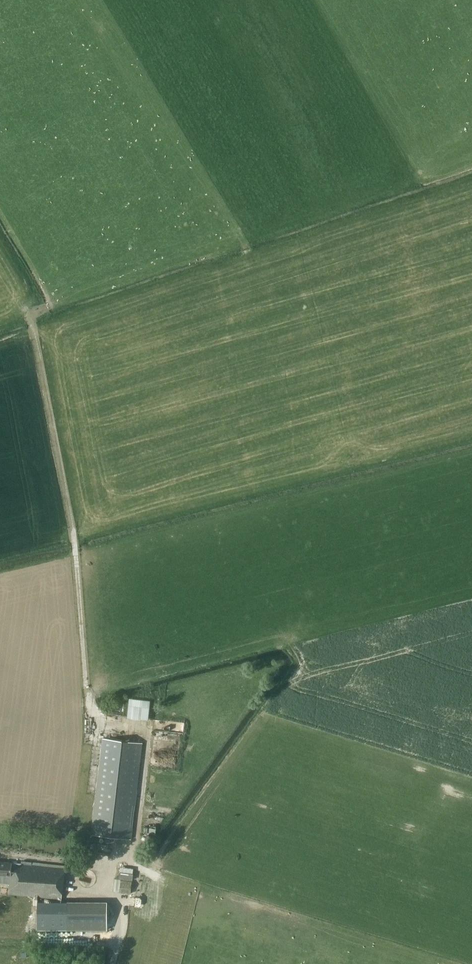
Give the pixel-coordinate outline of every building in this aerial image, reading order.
[(143,742),(104,738),(92,834),(131,838),(143,742)] [(81,859),(68,857),(67,864),(67,868),(86,870),(87,860),(81,859)] [(65,865),(22,860),(21,863),(0,861),(0,874),(11,875),(9,893),(59,898),(61,898),(65,865)] [(131,881),(114,879),(113,892),(130,893),(131,881)] [(108,902),(38,901),(38,930),(107,930),(108,902)]
